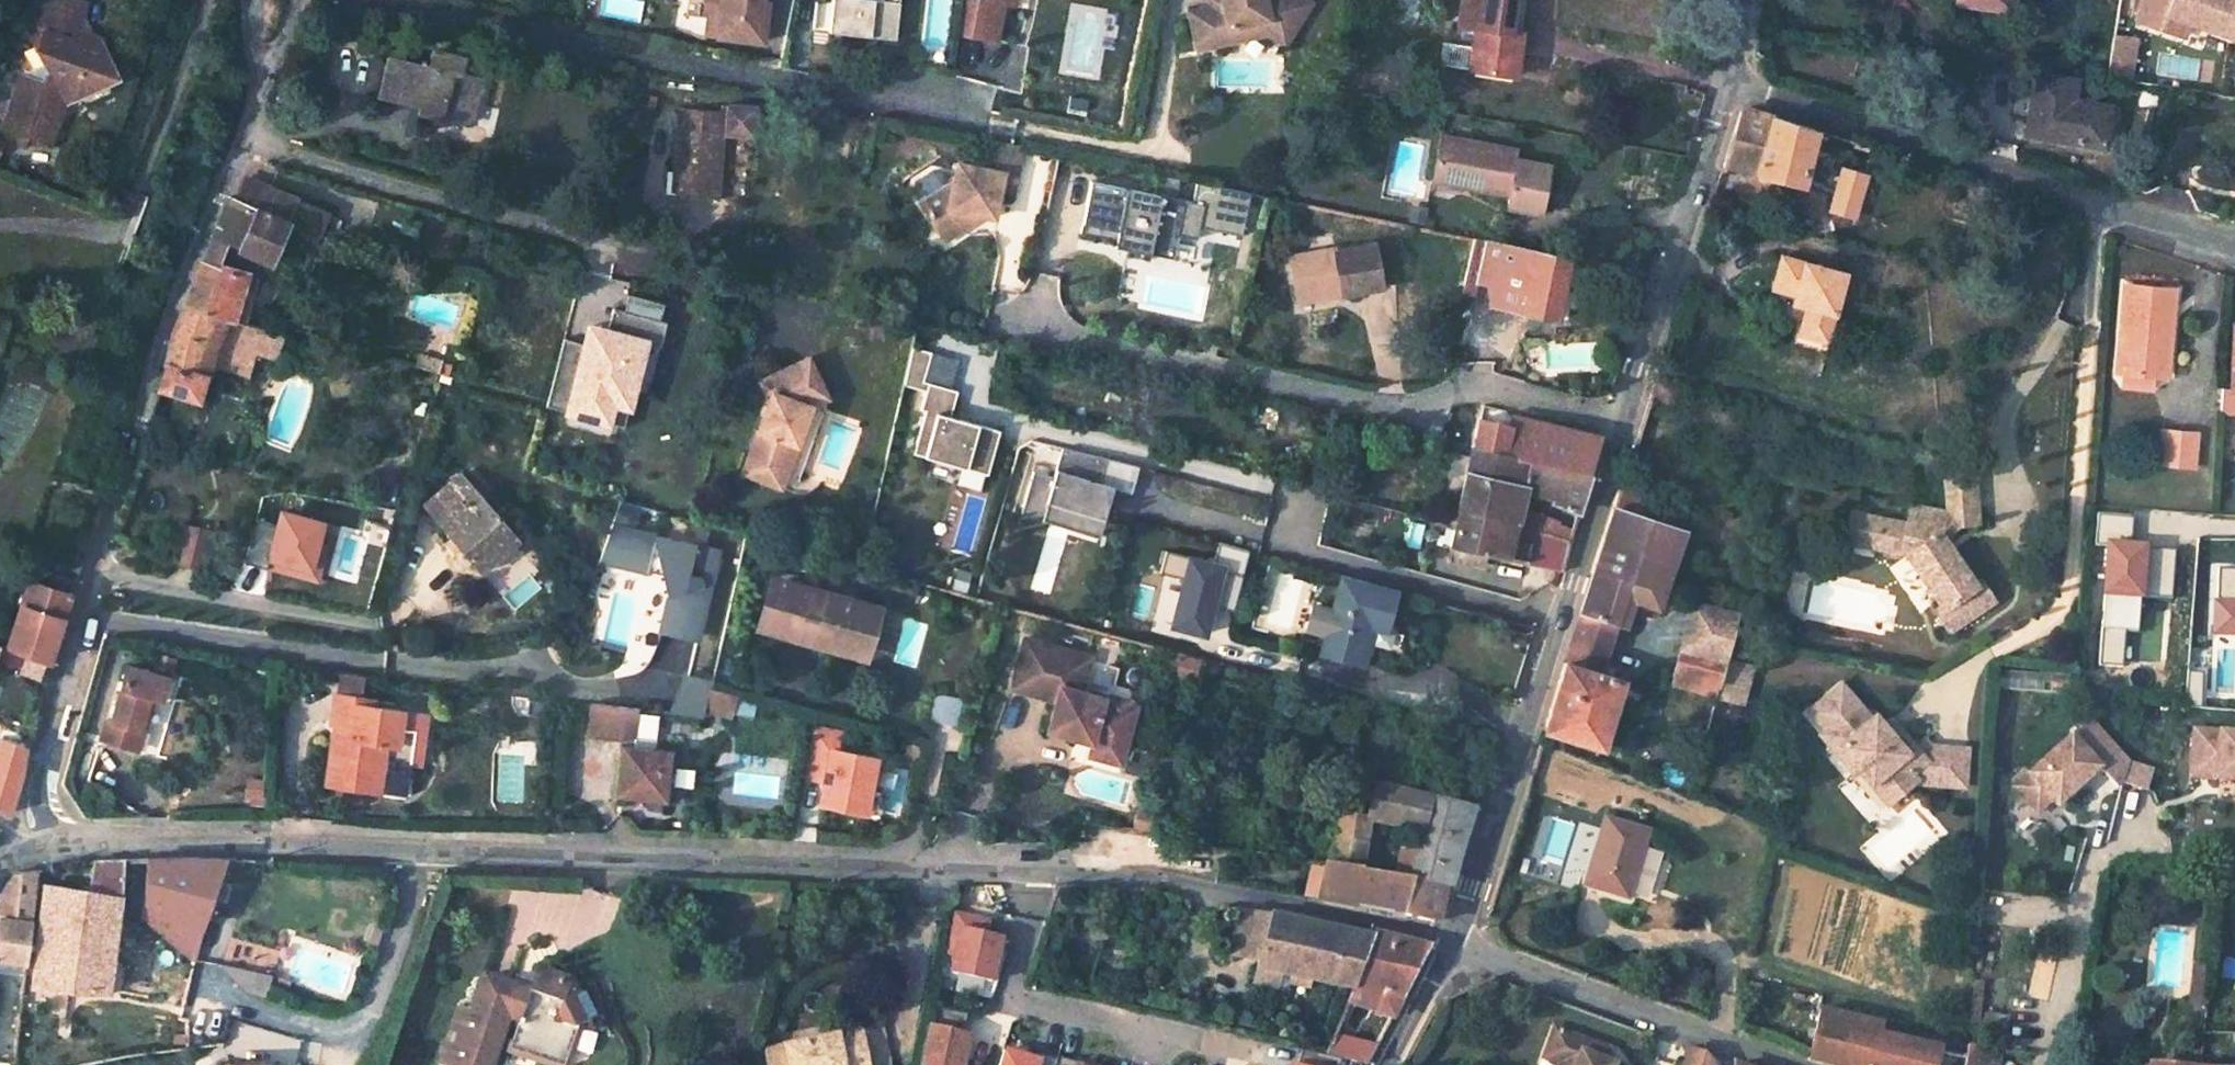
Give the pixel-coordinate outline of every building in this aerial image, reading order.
[(75,24),(75,22),(82,2),(74,0),(27,0),(20,19),(40,27),(45,15),(75,24)] [(693,11),(704,13),(709,13),(711,0),(694,0),(693,11)] [(709,13),(704,13),(701,33),(757,40),(762,0),(711,0),(709,13)] [(820,31),(886,38),(890,1),(880,0),(824,0),(820,31)] [(971,0),(962,0),(958,37),(996,44),(1003,6),(984,3),(971,0)] [(1300,25),(1312,7),(1301,0),(1222,0),(1224,7),(1211,10),(1189,15),(1197,46),(1232,37),(1231,32),(1269,23),(1271,27),(1291,40),(1300,25)] [(1222,0),(1217,0),(1211,10),(1224,7),(1222,0)] [(1516,0),(1463,0),(1458,25),(1478,29),(1471,71),(1514,78),(1521,34),(1511,33),(1516,0)] [(1965,3),(2018,12),(2020,0),(1966,0),(1965,3)] [(2037,16),(2040,0),(2020,0),(2018,12),(2037,16)] [(2136,23),(2161,32),(2167,16),(2232,38),(2234,30),(2234,0),(2144,0),(2136,23)] [(25,69),(6,123),(51,141),(64,104),(66,103),(100,86),(94,64),(109,60),(100,38),(82,40),(71,35),(75,24),(45,15),(40,27),(34,45),(40,59),(25,69)] [(1232,37),(1197,46),(1199,54),(1272,37),(1287,45),(1291,40),(1271,27),(1269,23),(1231,32),(1232,37)] [(2113,39),(2107,81),(2128,84),(2135,42),(2113,39)] [(426,71),(395,63),(385,94),(420,104),(418,111),(466,123),(478,79),(461,73),(465,60),(432,52),(426,71)] [(2068,79),(2026,72),(2023,93),(2033,94),(2027,133),(2095,145),(2102,105),(2065,100),(2068,79)] [(2033,94),(2023,93),(2017,132),(2027,133),(2033,94)] [(722,113),(687,110),(681,190),(717,192),(720,134),(743,136),(754,135),(753,107),(742,106),(722,103),(722,113)] [(1803,188),(1815,131),(1748,108),(1740,113),(1722,167),(1803,188)] [(952,224),(955,214),(981,219),(990,221),(995,195),(1008,198),(1017,146),(982,140),(976,171),(955,167),(952,186),(946,185),(920,201),(939,232),(952,224)] [(1524,155),(1443,141),(1437,174),(1435,190),(1514,204),(1512,216),(1529,219),(1530,214),(1551,217),(1554,199),(1557,182),(1530,177),(1531,172),(1521,169),(1524,155)] [(1242,233),(1250,194),(1197,183),(1192,204),(1175,201),(1180,180),(1157,175),(1153,196),(1089,183),(1078,234),(1114,241),(1112,251),(1170,262),(1176,234),(1197,239),(1200,224),(1242,233)] [(314,235),(323,213),(245,180),(237,202),(286,223),(314,235)] [(265,264),(286,223),(237,202),(228,198),(211,241),(224,246),(265,264)] [(945,241),(981,219),(955,214),(952,224),(939,232),(945,241)] [(1475,284),(1493,288),(1490,307),(1552,319),(1564,257),(1482,240),(1475,284)] [(216,268),(224,246),(211,241),(201,264),(216,268)] [(1298,295),(1342,286),(1344,295),(1380,287),(1371,246),(1334,254),(1332,248),(1289,258),(1298,295)] [(1780,255),(1771,285),(1802,296),(1793,323),(1824,333),(1842,276),(1780,255)] [(216,268),(201,264),(182,311),(230,324),(246,276),(216,268)] [(2129,284),(2120,370),(2130,371),(2154,373),(2159,373),(2162,338),(2171,338),(2175,290),(2129,284)] [(665,322),(612,309),(607,330),(591,326),(586,347),(565,342),(549,404),(595,416),(600,397),(616,401),(622,375),(606,371),(611,352),(627,357),(632,336),(659,343),(665,322)] [(154,394),(194,407),(202,380),(197,367),(202,360),(241,377),(249,353),(272,359),(278,337),(230,324),(182,311),(154,394)] [(1553,328),(1550,340),(1562,343),(1564,331),(1553,328)] [(2169,374),(2171,338),(2162,338),(2159,373),(2169,374)] [(937,355),(913,348),(904,383),(927,391),(922,408),(926,409),(913,452),(987,473),(1000,430),(950,415),(958,389),(929,382),(937,355)] [(791,495),(826,401),(807,360),(759,383),(768,401),(746,460),(784,475),(778,490),(791,495)] [(2129,383),(2154,386),(2154,373),(2130,371),(2129,383)] [(1481,407),(1471,448),(1586,474),(1598,439),(1591,438),(1512,419),(1503,412),(1481,407)] [(2162,459),(2194,460),(2196,430),(2164,428),(2162,459)] [(1107,459),(1063,448),(1054,477),(1034,471),(1022,513),(1099,536),(1113,489),(1099,485),(1107,459)] [(1570,545),(1575,528),(1514,511),(1518,493),(1524,461),(1471,448),(1457,510),(1511,525),(1511,527),(1570,545)] [(1139,467),(1107,459),(1099,485),(1113,489),(1131,493),(1139,467)] [(778,490),(784,475),(746,460),(740,476),(778,490)] [(1586,474),(1524,461),(1518,493),(1565,503),(1563,510),(1580,514),(1592,477),(1586,474)] [(1910,550),(1940,594),(1931,600),(1947,621),(1993,588),(1978,567),(1971,572),(1938,525),(1940,525),(1977,519),(1969,464),(1944,467),(1948,507),(1948,510),(1944,510),(1907,501),(1903,521),(1879,516),(1874,541),(1910,550)] [(474,578),(512,545),(456,482),(421,513),(474,578)] [(1541,731),(1599,748),(1621,679),(1598,675),(1619,611),(1654,620),(1662,590),(1667,591),(1670,581),(1665,580),(1681,531),(1643,519),(1647,503),(1616,493),(1541,731)] [(274,506),(257,567),(307,581),(324,519),(274,506)] [(1846,535),(1874,541),(1879,516),(1851,508),(1846,535)] [(1451,529),(1448,540),(1481,550),(1531,564),(1555,571),(1561,573),(1570,545),(1511,527),(1511,525),(1457,510),(1451,529)] [(181,525),(173,561),(206,568),(213,532),(181,525)] [(619,569),(628,532),(608,528),(596,564),(619,569)] [(693,638),(714,552),(628,532),(619,569),(643,574),(643,572),(662,577),(666,596),(658,629),(693,638)] [(1481,550),(1448,540),(1444,557),(1466,562),(1466,560),(1478,563),(1481,550)] [(1208,604),(1231,607),(1236,558),(1159,551),(1152,627),(1205,632),(1208,604)] [(1531,564),(1520,598),(1545,606),(1555,571),(1531,564)] [(2211,567),(2211,640),(2234,640),(2234,567),(2211,567)] [(763,580),(750,626),(766,630),(779,584),(763,580)] [(1336,639),(1374,649),(1379,633),(1394,637),(1404,595),(1351,580),(1336,639)] [(1467,581),(1451,608),(1531,630),(1536,632),(1545,606),(1520,598),(1467,581)] [(766,630),(824,648),(826,642),(851,649),(852,649),(853,648),(854,647),(855,647),(856,646),(857,645),(858,645),(858,644),(859,643),(860,642),(861,640),(862,640),(862,639),(862,637),(863,637),(863,636),(864,634),(864,632),(864,631),(865,630),(865,629),(865,628),(865,627),(865,626),(865,625),(865,624),(865,623),(864,621),(864,620),(863,618),(863,617),(862,616),(862,615),(861,614),(860,612),(836,606),(837,601),(779,584),(766,630)] [(47,664),(69,600),(29,587),(8,651),(47,664)] [(1442,598),(1435,596),(1433,603),(1441,605),(1442,598)] [(1736,609),(1677,597),(1673,611),(1688,613),(1670,681),(1715,691),(1736,609)] [(1374,649),(1336,639),(1332,657),(1369,667),(1374,649)] [(1044,734),(1089,747),(1118,754),(1132,710),(1124,707),(1125,704),(1107,698),(1106,702),(1076,694),(1086,660),(1019,640),(1006,694),(1051,706),(1044,734)] [(1743,661),(1724,656),(1715,691),(1734,696),(1743,661)] [(124,668),(108,718),(102,716),(95,739),(119,747),(129,751),(136,730),(133,729),(144,700),(165,707),(173,685),(124,668)] [(1852,759),(1881,794),(1910,770),(1912,771),(1958,776),(1962,734),(1922,731),(1918,726),(1906,736),(1903,733),(1896,739),(1867,706),(1862,711),(1832,676),(1803,701),(1834,737),(1827,743),(1846,766),(1852,759)] [(702,712),(727,718),(733,698),(706,690),(702,712)] [(931,691),(925,717),(953,723),(959,698),(931,691)] [(323,749),(331,751),(325,782),(338,784),(336,804),(368,808),(369,789),(385,791),(397,716),(367,712),(368,704),(328,700),(323,749)] [(589,737),(627,741),(631,711),(592,707),(589,737)] [(2100,751),(2072,720),(2016,768),(2038,794),(2053,780),(2059,787),(2100,751)] [(807,803),(860,814),(873,753),(835,745),(839,727),(811,721),(799,777),(812,780),(807,803)] [(2196,730),(2193,761),(2218,763),(2217,778),(2234,780),(2234,733),(2196,730)] [(0,743),(0,820),(4,823),(21,751),(0,743)] [(616,798),(666,802),(669,750),(618,746),(616,798)] [(1085,761),(1114,768),(1118,754),(1089,747),(1085,761)] [(2218,763),(2193,761),(2192,776),(2217,778),(2218,763)] [(325,802),(336,804),(338,784),(325,783),(325,802)] [(1370,876),(1378,824),(1417,832),(1410,873),(1396,870),(1394,880),(1447,889),(1471,807),(1370,783),(1364,820),(1341,817),(1331,870),(1370,876)] [(1638,841),(1598,827),(1578,889),(1616,904),(1638,841)] [(217,864),(144,865),(141,909),(145,909),(153,913),(155,922),(197,936),(217,864)] [(92,869),(88,898),(45,893),(34,992),(93,998),(104,999),(119,865),(92,869)] [(1323,869),(1321,876),(1301,871),(1296,898),(1361,910),(1361,908),(1435,923),(1443,897),(1445,897),(1447,889),(1323,869)] [(24,969),(35,877),(12,880),(0,900),(0,903),(0,981),(23,981),(24,969)] [(1235,908),(1224,952),(1254,960),(1252,966),(1347,988),(1367,937),(1294,923),(1235,908)] [(197,936),(155,922),(153,913),(145,909),(141,909),(137,918),(192,958),(197,936)] [(985,919),(949,912),(940,955),(951,958),(947,974),(988,983),(997,940),(981,936),(985,919)] [(1341,1003),(1386,1013),(1423,944),(1368,933),(1367,937),(1341,1003)] [(2200,964),(2191,963),(2188,990),(2197,991),(2200,964)] [(508,987),(527,993),(531,981),(512,975),(508,987)] [(541,1064),(563,1064),(574,1035),(587,1030),(571,985),(545,976),(531,981),(527,993),(508,987),(481,977),(468,1015),(456,1011),(437,1064),(485,1064),(497,1030),(512,1035),(506,1053),(541,1064)] [(123,977),(120,1001),(118,1019),(158,1023),(160,1005),(180,1007),(186,983),(123,977)] [(1284,1002),(1280,1016),(1293,1020),(1296,1006),(1284,1002)] [(930,1008),(918,1064),(962,1064),(968,1035),(961,1034),(965,1015),(930,1008)] [(1808,1055),(1845,1064),(1932,1064),(1938,1038),(1877,1026),(1879,1018),(1818,1008),(1808,1055)] [(1545,1022),(1534,1052),(1562,1062),(1561,1064),(1602,1064),(1604,1059),(1582,1052),(1587,1038),(1545,1022)] [(885,1025),(764,1048),(767,1064),(892,1064),(885,1025)] [(1998,1038),(1971,1034),(1967,1064),(1994,1064),(1998,1038)] [(1328,1037),(1321,1056),(1358,1064),(1359,1064),(1368,1047),(1328,1037)] [(1704,1051),(1686,1045),(1679,1064),(1710,1064),(1704,1051)] [(1294,1050),(1290,1064),(1332,1064),(1334,1059),(1321,1056),(1294,1050)] [(1054,1060),(1036,1055),(1034,1062),(1001,1052),(997,1064),(1053,1064),(1054,1060)]
